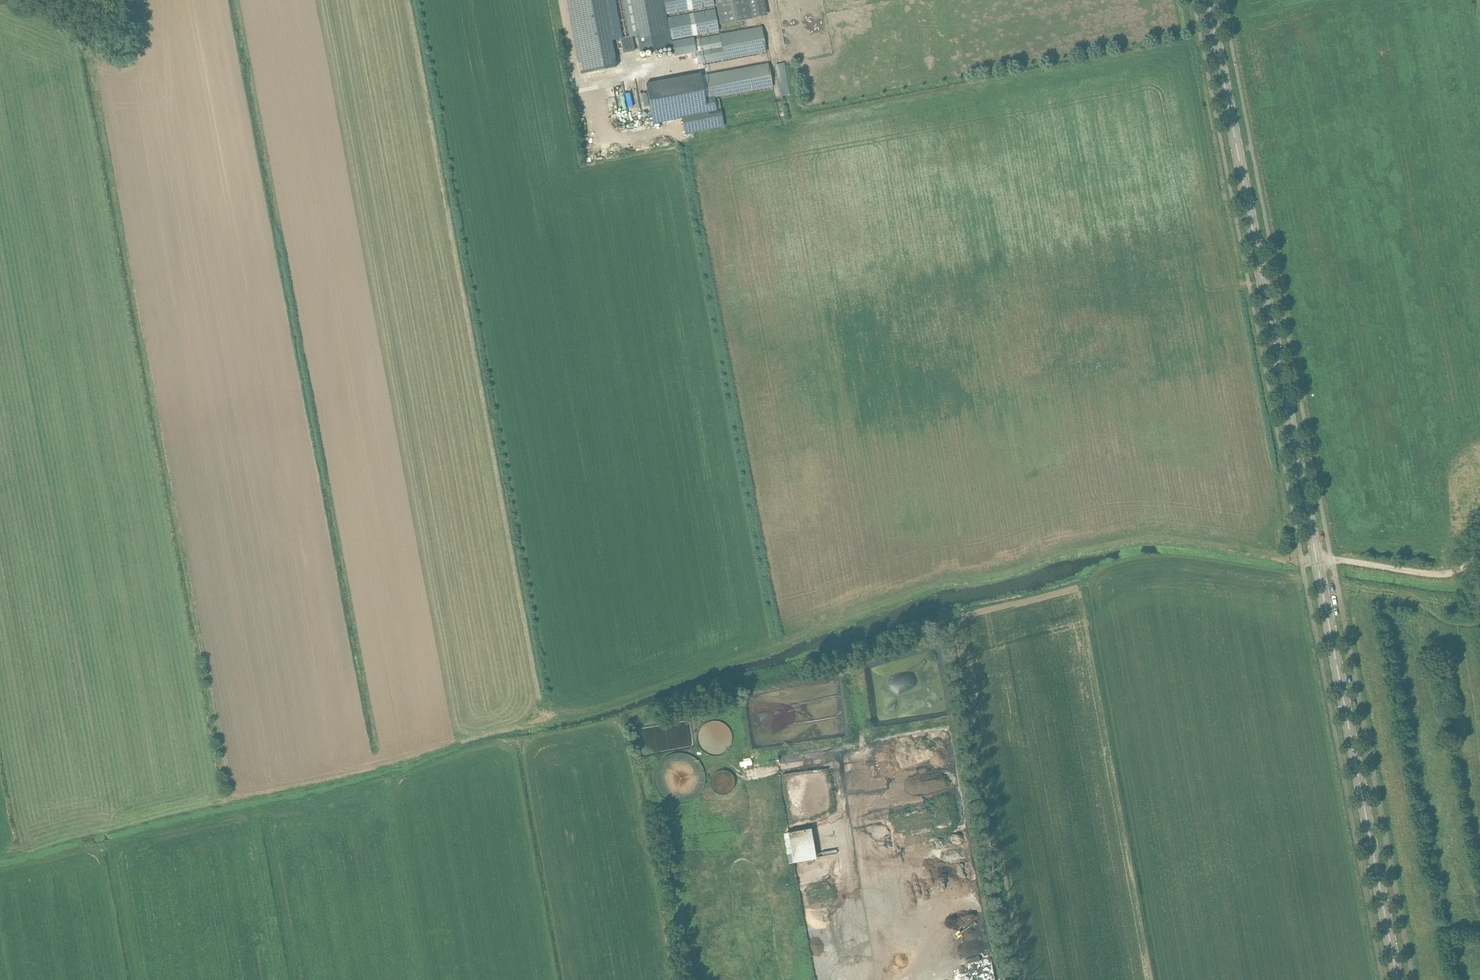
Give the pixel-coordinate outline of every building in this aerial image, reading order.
[(579,64),(614,57),(611,41),(620,39),(623,39),(615,0),(567,0),(579,64)] [(630,37),(632,37),(637,36),(640,53),(672,47),(674,56),(700,51),(702,61),(766,49),(762,30),(694,42),(693,38),(670,42),(669,38),(719,29),(713,0),(623,0),(630,37)] [(720,24),(767,16),(764,0),(716,0),(720,24)] [(623,39),(620,39),(622,48),(623,53),(635,51),(632,37),(630,37),(623,39)] [(786,62),(776,63),(778,95),(788,95),(786,62)] [(701,74),(646,84),(653,123),(717,111),(715,97),(714,95),(772,84),(769,66),(701,79),(701,76),(701,74)] [(709,735),(702,735),(702,751),(731,750),(730,725),(709,726),(709,735)] [(655,762),(669,803),(697,794),(695,788),(700,787),(697,776),(700,775),(692,749),(655,762)] [(732,771),(714,771),(714,791),(732,791),(732,771)] [(808,828),(784,832),(789,862),(813,859),(808,828)]
